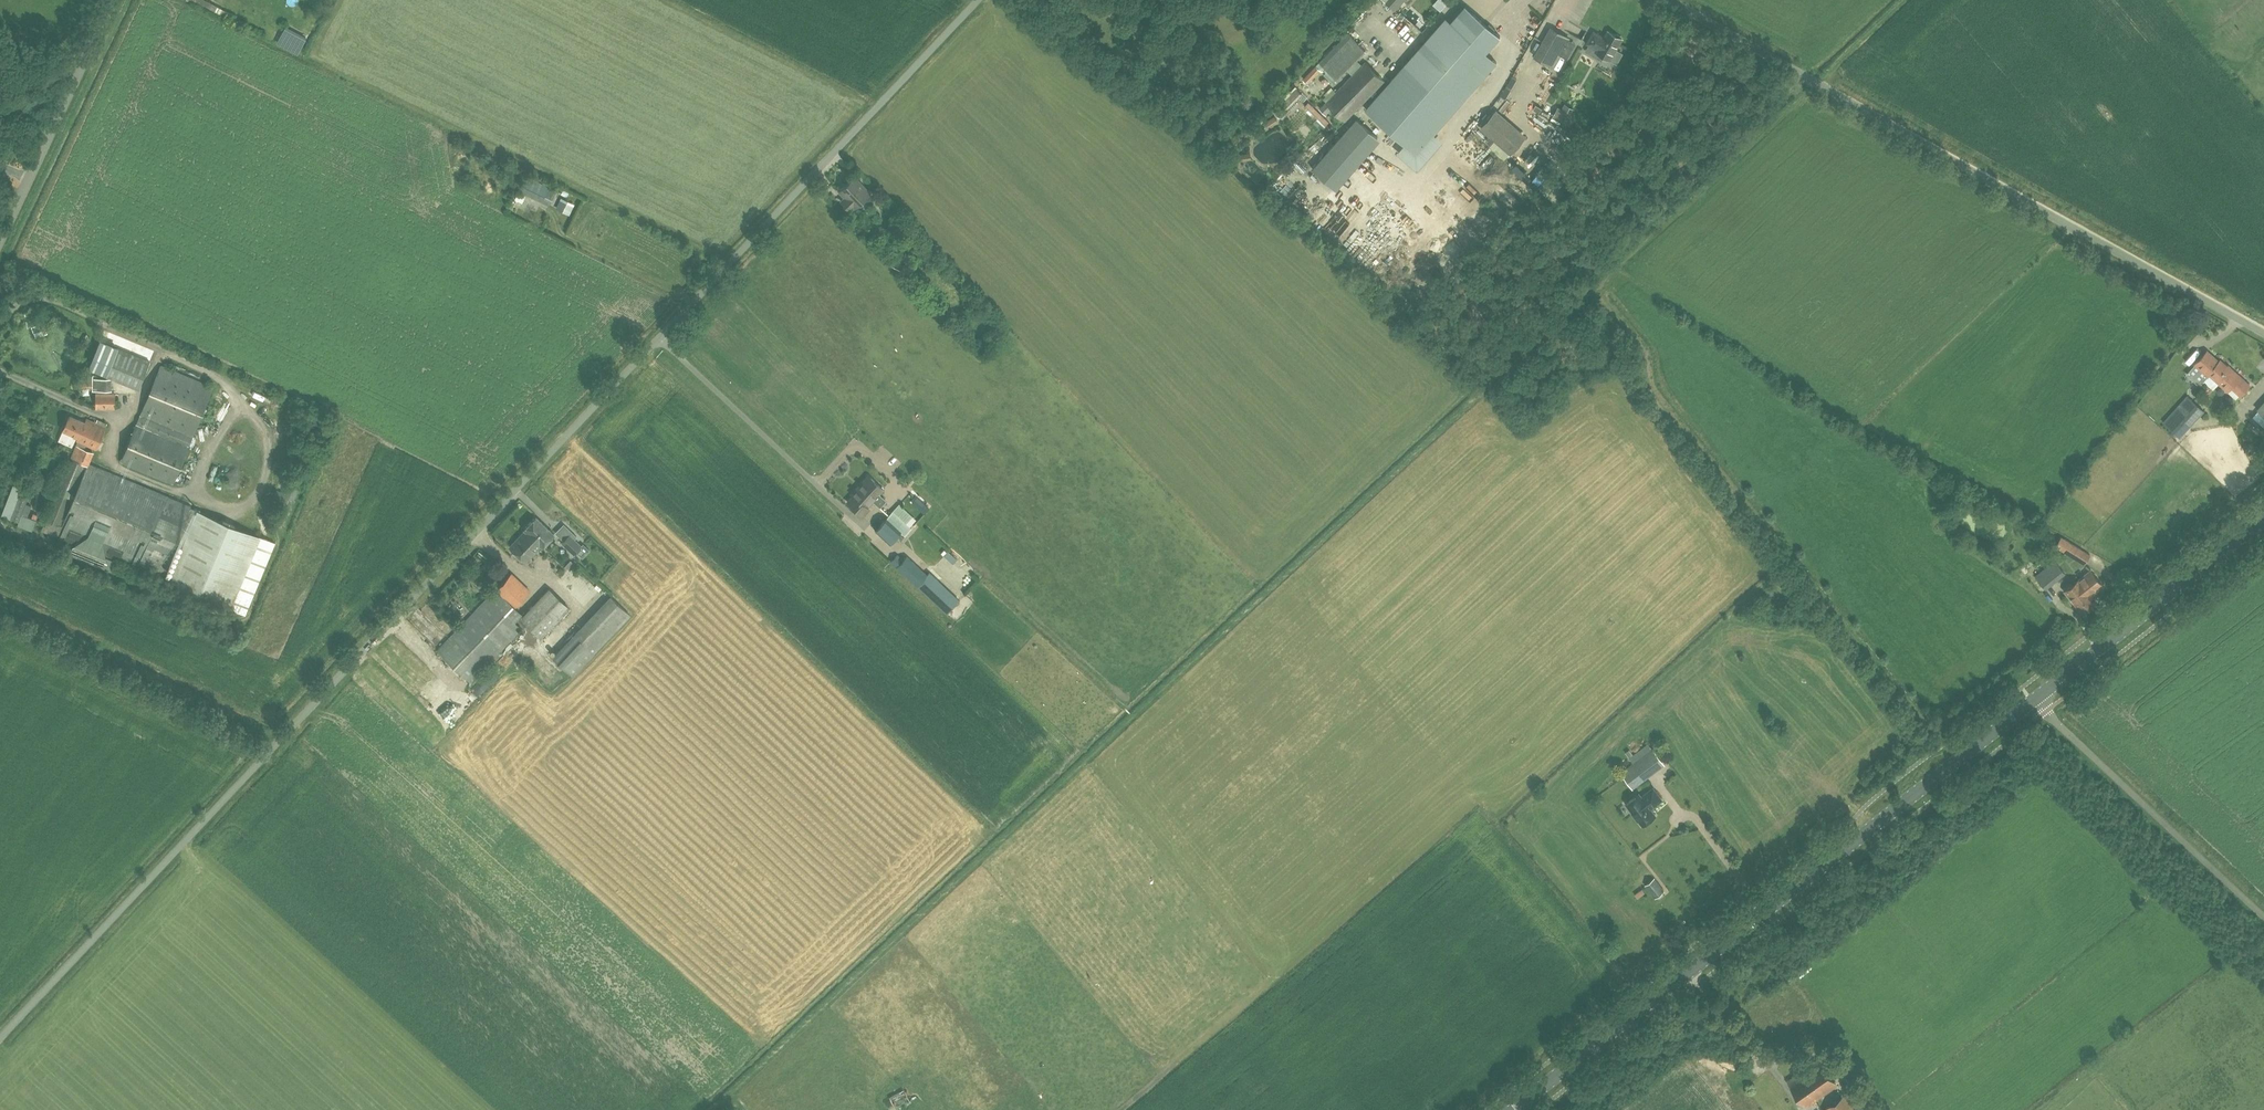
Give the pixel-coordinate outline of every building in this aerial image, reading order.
[(212,3),(207,0),(189,0),(208,11),(210,8),(227,17),(229,13),(212,3)] [(1387,2),(1395,9),(1403,0),(1385,0),(1387,2)] [(1499,44),(1482,30),(1482,29),(1463,13),(1416,69),(1408,63),(1404,67),(1381,93),(1413,121),(1434,93),(1430,89),(1433,85),(1437,81),(1455,95),(1499,44)] [(307,37),(286,26),(278,42),(298,53),(307,37)] [(1568,56),(1573,46),(1566,42),(1569,38),(1552,28),(1536,56),(1553,65),(1561,52),(1568,56)] [(1596,51),(1611,59),(1622,39),(1608,31),(1604,37),(1594,31),(1587,43),(1598,49),(1596,51)] [(1339,38),(1297,86),(1347,129),(1388,82),(1339,38)] [(1546,112),(1558,77),(1546,73),(1533,108),(1546,112)] [(1274,112),(1281,118),(1303,93),(1296,87),(1274,112)] [(1570,115),(1574,109),(1566,104),(1562,110),(1558,108),(1554,116),(1570,125),(1574,117),(1570,115)] [(1523,138),(1495,113),(1482,128),(1509,153),(1523,138)] [(541,200),(549,183),(527,172),(521,184),(537,192),(535,197),(541,200)] [(845,185),(839,191),(845,197),(841,201),(850,210),(854,206),(855,207),(861,202),(870,193),(854,176),(845,185)] [(527,201),(528,192),(520,191),(519,200),(527,201)] [(878,226),(864,212),(853,222),(868,237),(878,226)] [(150,361),(117,347),(106,374),(139,387),(150,361)] [(2208,373),(2219,361),(2207,350),(2195,363),(2208,375),(2209,373),(2208,373)] [(2220,360),(2219,361),(2208,373),(2209,373),(2228,391),(2231,387),(2240,395),(2250,385),(2239,375),(2232,369),(2231,370),(2220,360)] [(174,484),(214,386),(161,364),(121,462),(174,484)] [(92,390),(113,391),(112,378),(93,378),(92,390)] [(115,407),(115,392),(96,392),(96,407),(115,407)] [(2204,410),(2188,396),(2164,422),(2180,437),(2204,410)] [(73,446),(77,436),(79,437),(78,440),(96,448),(106,427),(87,418),(86,421),(70,415),(63,430),(64,430),(59,440),(73,446)] [(72,457),(42,529),(74,543),(70,553),(112,571),(116,560),(161,579),(168,582),(231,608),(244,613),(274,542),(261,536),(198,510),(72,457)] [(853,496),(848,501),(863,515),(868,509),(869,508),(868,506),(884,489),(869,475),(852,494),(854,495),(853,496)] [(297,498),(304,481),(291,477),(285,494),(297,498)] [(32,505),(27,503),(32,489),(23,487),(12,521),(19,523),(22,515),(28,517),(32,505)] [(918,498),(914,503),(925,512),(929,507),(918,498)] [(912,528),(894,511),(893,512),(893,511),(876,530),(890,543),(897,536),(901,540),(912,528)] [(541,545),(543,546),(554,534),(536,516),(524,528),(526,530),(541,545)] [(526,530),(510,547),(525,561),(541,545),(526,530)] [(581,546),(569,535),(562,542),(574,553),(581,546)] [(2073,543),(2065,538),(2062,536),(2055,546),(2070,554),(2085,564),(2091,554),(2076,545),(2073,543)] [(953,563),(958,558),(949,550),(944,556),(953,563)] [(897,554),(891,560),(918,585),(928,574),(907,555),(903,560),(897,554)] [(2055,561),(2041,572),(2041,571),(2036,575),(2047,589),(2066,574),(2055,561)] [(2100,581),(2091,570),(2065,590),(2082,612),(2097,600),(2089,590),(2100,581)] [(489,596),(437,650),(471,683),(522,629),(516,622),(521,617),(528,623),(541,636),(569,607),(549,588),(526,614),(517,605),(531,591),(512,572),(495,590),(496,590),(490,597),(489,596)] [(943,584),(939,580),(940,580),(931,572),(919,585),(926,592),(925,593),(930,598),(946,614),(960,600),(943,584)] [(630,615),(611,596),(553,657),(573,675),(630,615)] [(1628,768),(1637,781),(1644,776),(1635,763),(1628,768)] [(1664,799),(1656,787),(1644,796),(1641,792),(1628,802),(1635,811),(1634,812),(1639,819),(1641,818),(1645,824),(1649,820),(1652,821),(1656,818),(1656,815),(1657,814),(1652,807),(1664,799)] [(1663,892),(1654,879),(1645,886),(1654,898),(1663,892)] [(1807,1105),(1821,1095),(1836,1084),(1819,1060),(1804,1070),(1790,1080),(1807,1105)] [(895,1109),(910,1101),(904,1088),(889,1096),(895,1109)] [(1844,1095),(1823,1109),(1855,1109),(1844,1095)]
